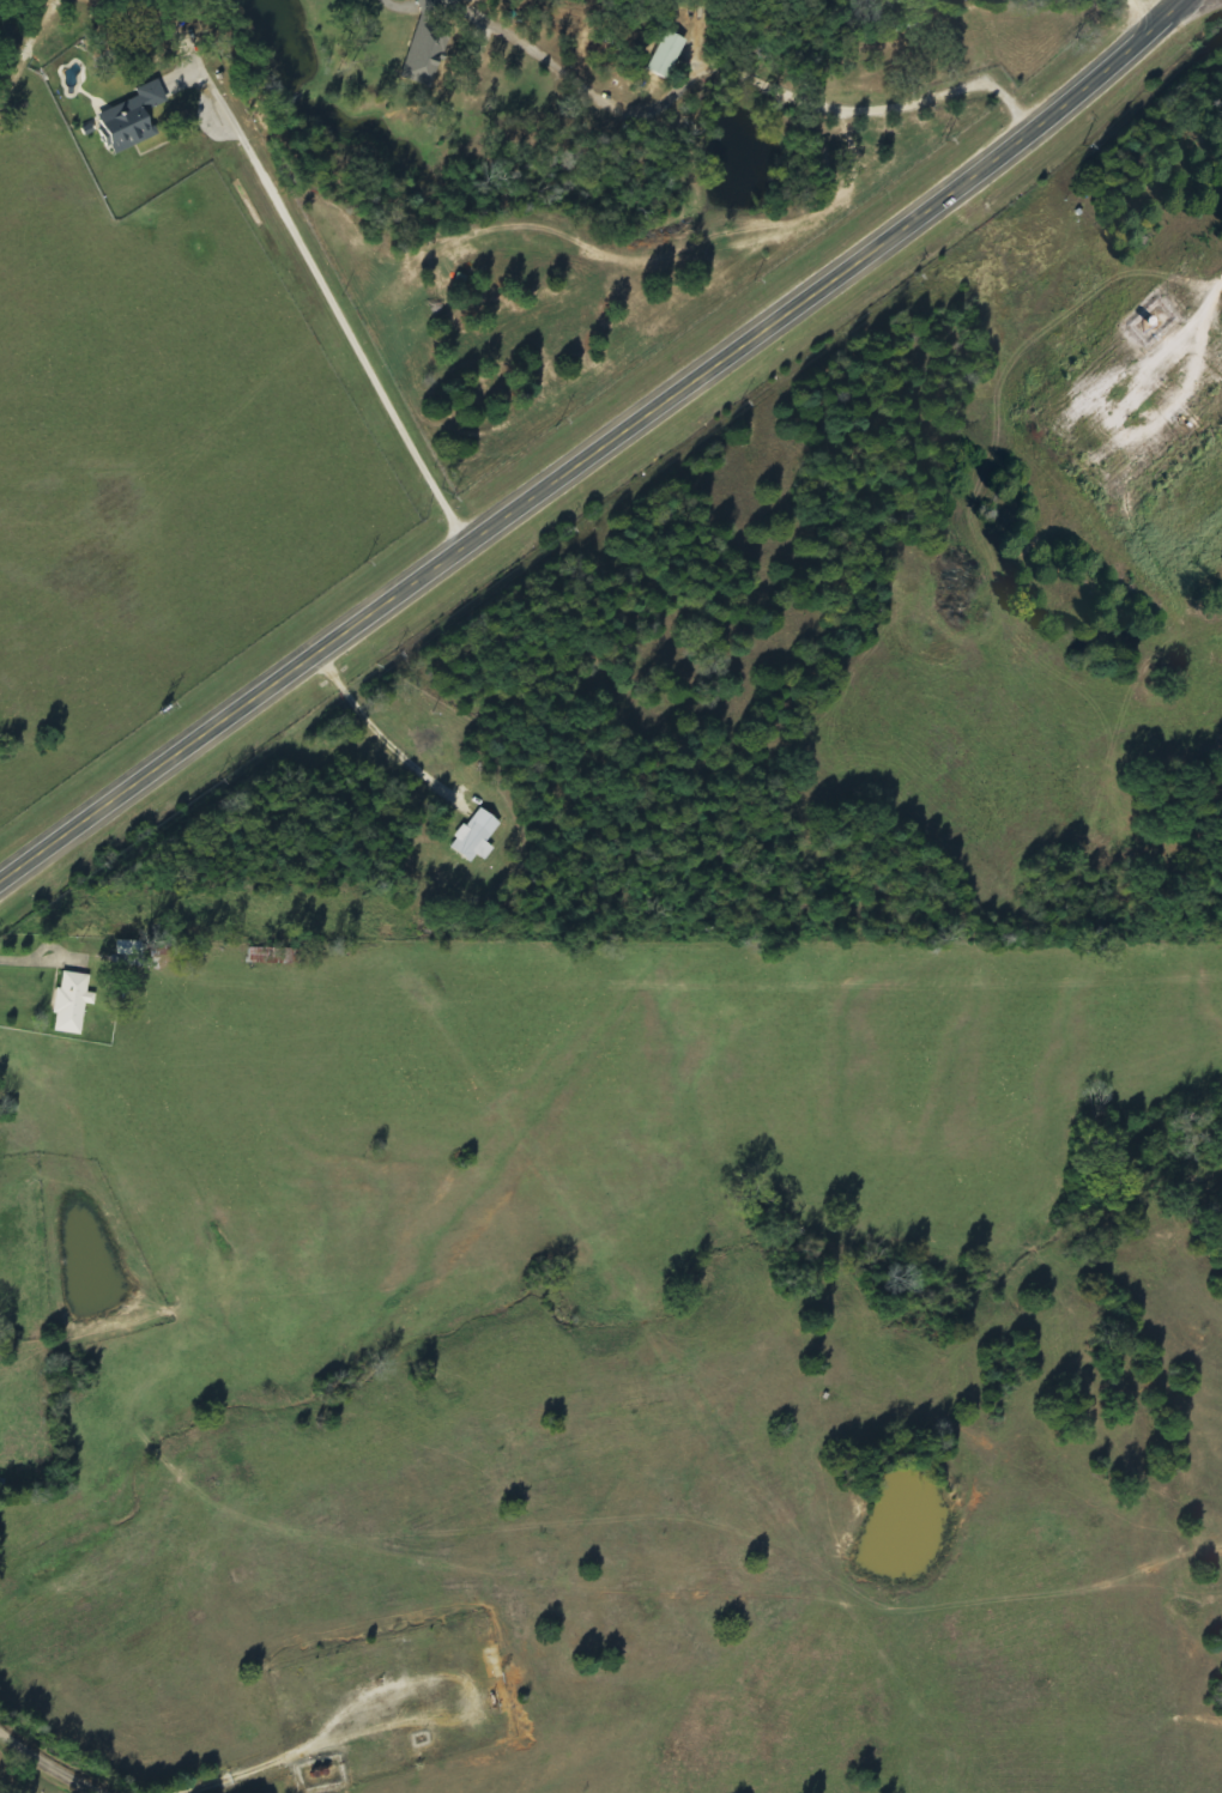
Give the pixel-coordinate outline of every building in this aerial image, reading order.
[(402,80),(433,89),(451,29),(420,19),(402,80)] [(687,41),(667,31),(647,71),(668,81),(687,41)] [(115,154),(157,140),(147,112),(167,105),(159,82),(136,90),(139,100),(97,115),(108,149),(112,147),(115,154)] [(478,857),(486,863),(495,850),(488,845),(502,825),(479,809),(451,850),(473,865),(478,857)] [(82,1037),(86,1005),(95,1007),(96,996),(88,995),(91,977),(62,973),(56,1016),(58,1016),(55,1033),(82,1037)]
